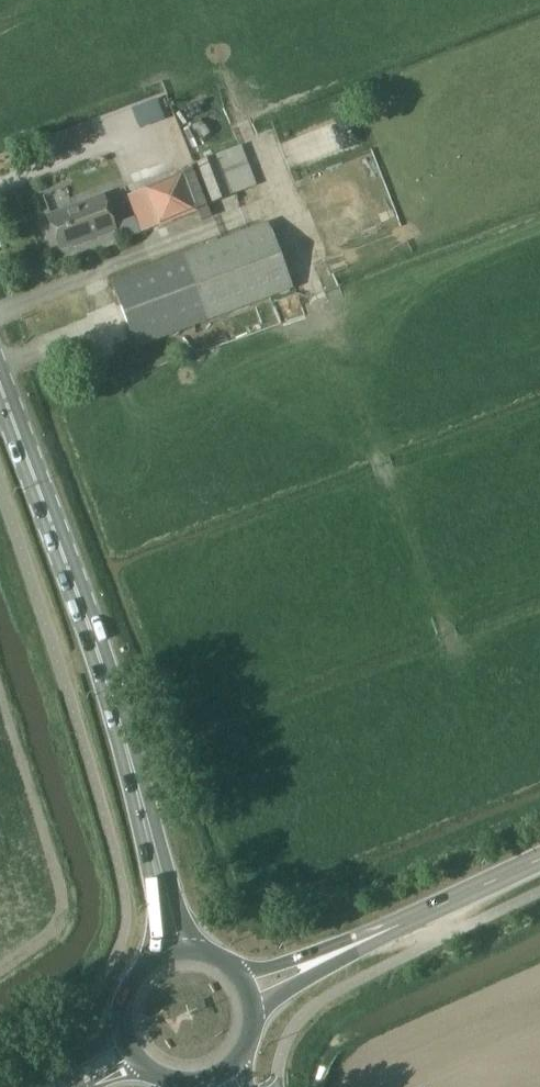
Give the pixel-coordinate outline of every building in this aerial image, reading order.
[(211,202),(256,186),(241,146),(216,155),(197,163),(211,202)] [(159,227),(198,213),(183,174),(145,188),(151,210),(159,227)] [(60,249),(115,228),(103,196),(48,217),(60,249)] [(127,220),(134,237),(141,235),(135,217),(127,220)] [(137,347),(215,317),(292,288),(267,223),(112,281),(137,347)]
